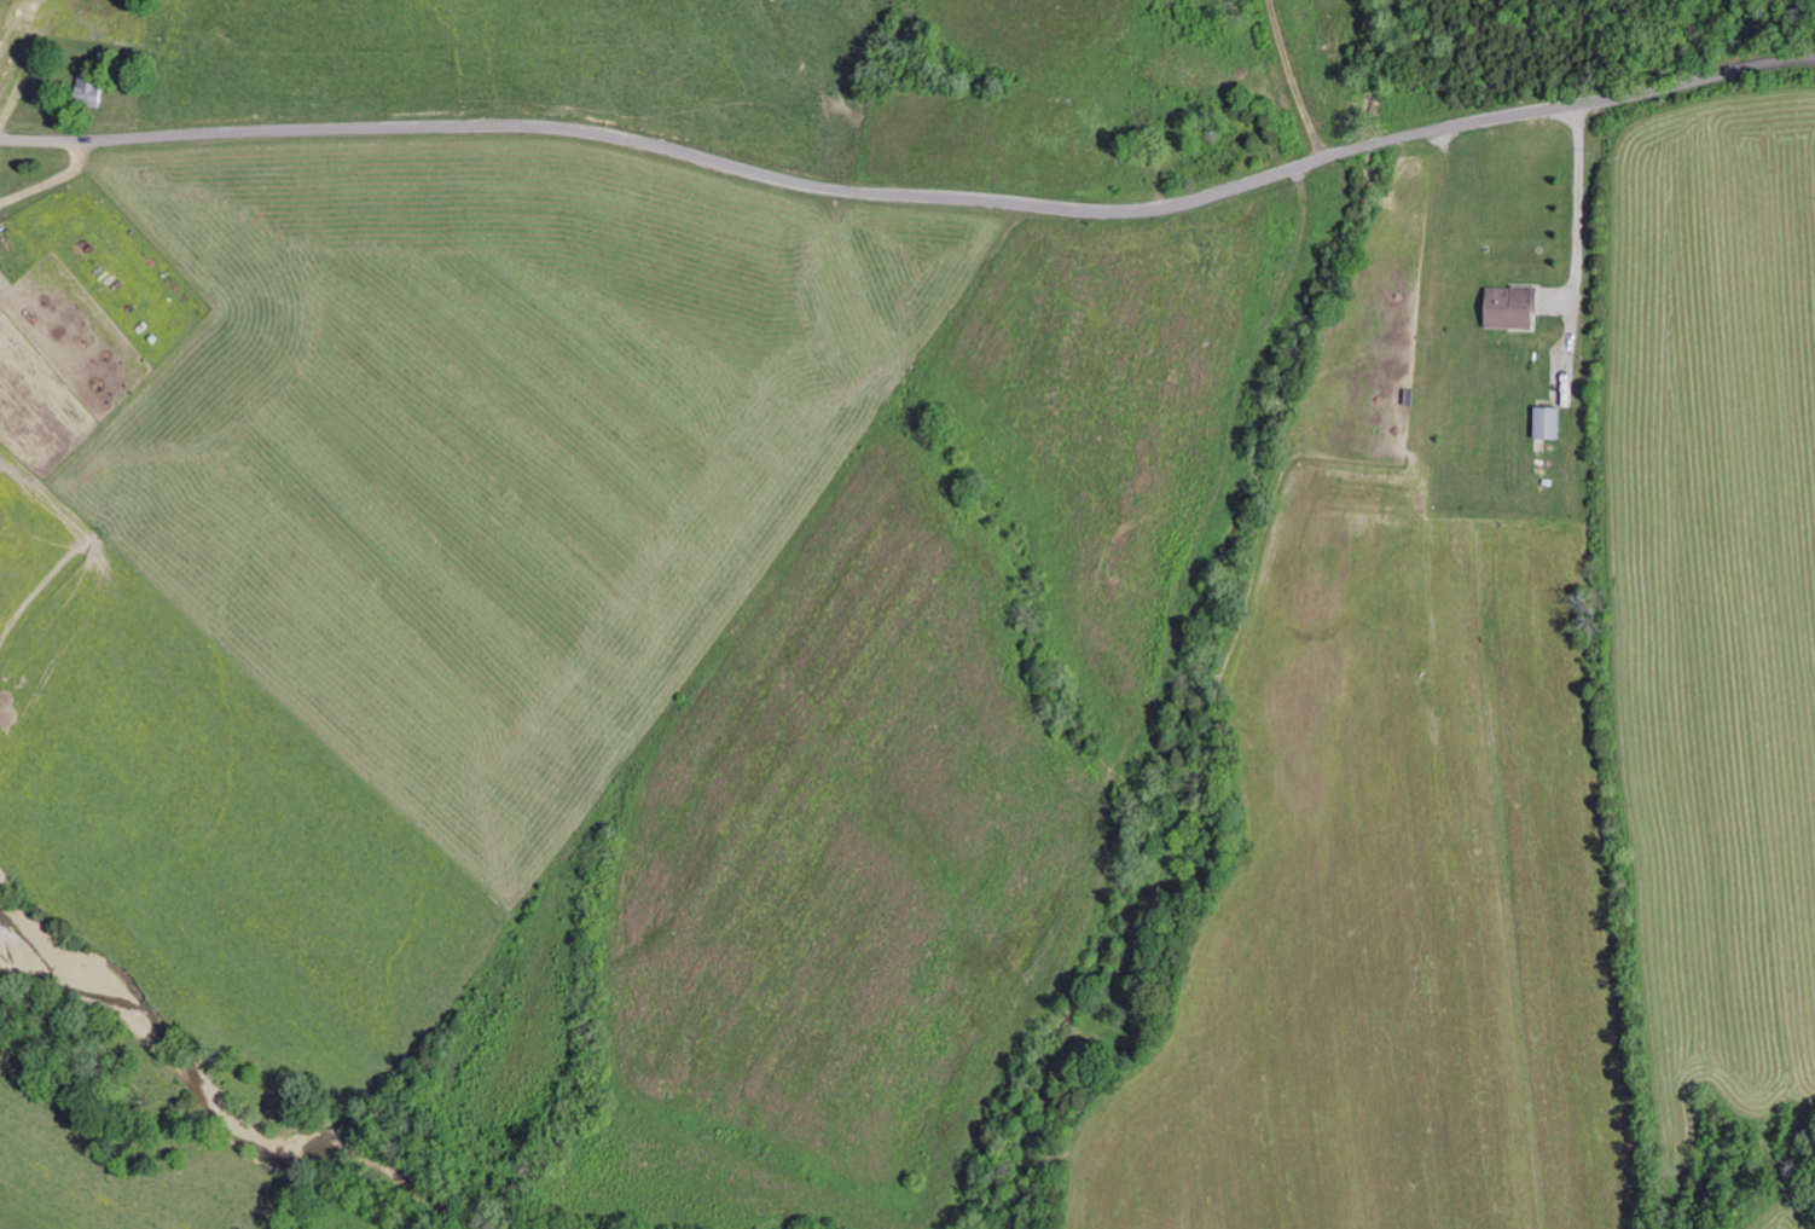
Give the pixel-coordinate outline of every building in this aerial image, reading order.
[(1539,287),(1491,286),(1490,327),(1538,327),(1539,287)] [(1563,407),(1537,406),(1537,438),(1563,438),(1563,407)]
